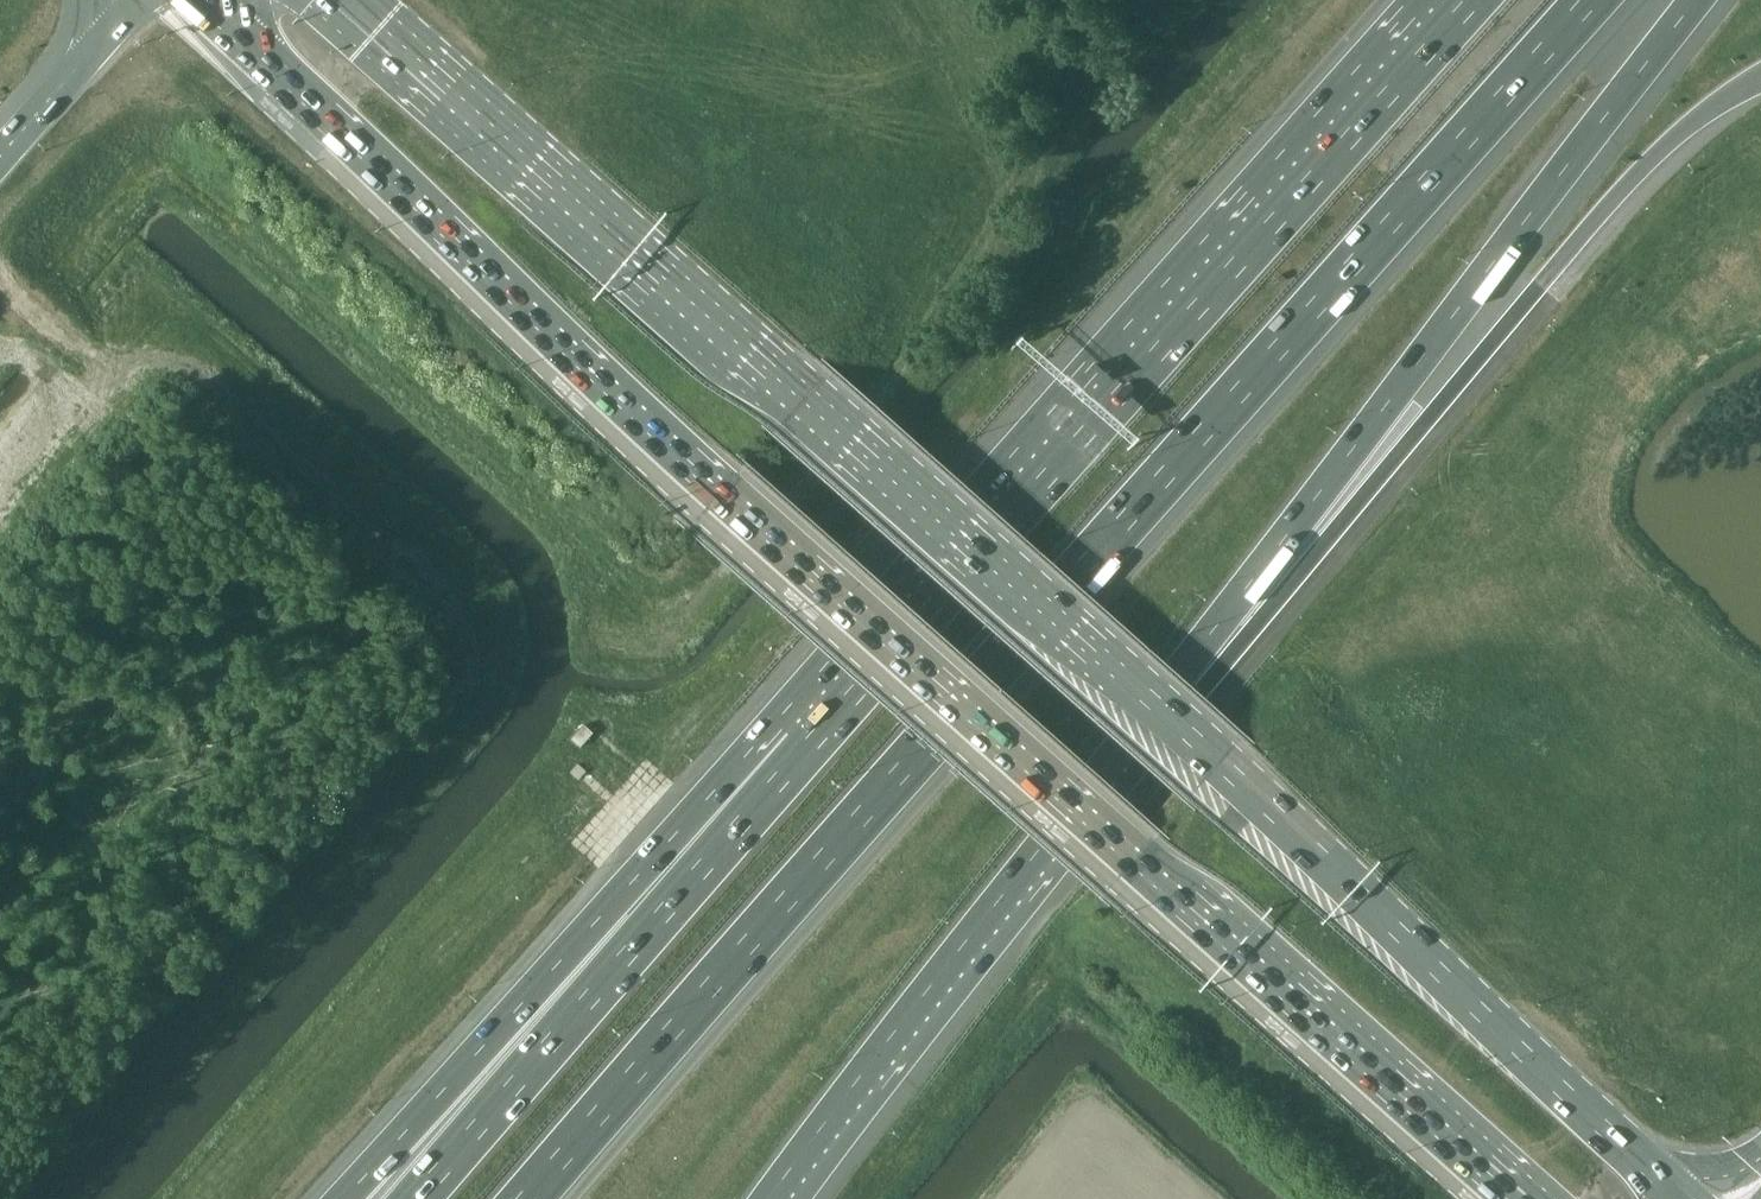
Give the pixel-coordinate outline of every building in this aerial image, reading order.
[(580,747),(593,732),(584,724),(571,738),(580,747)]
